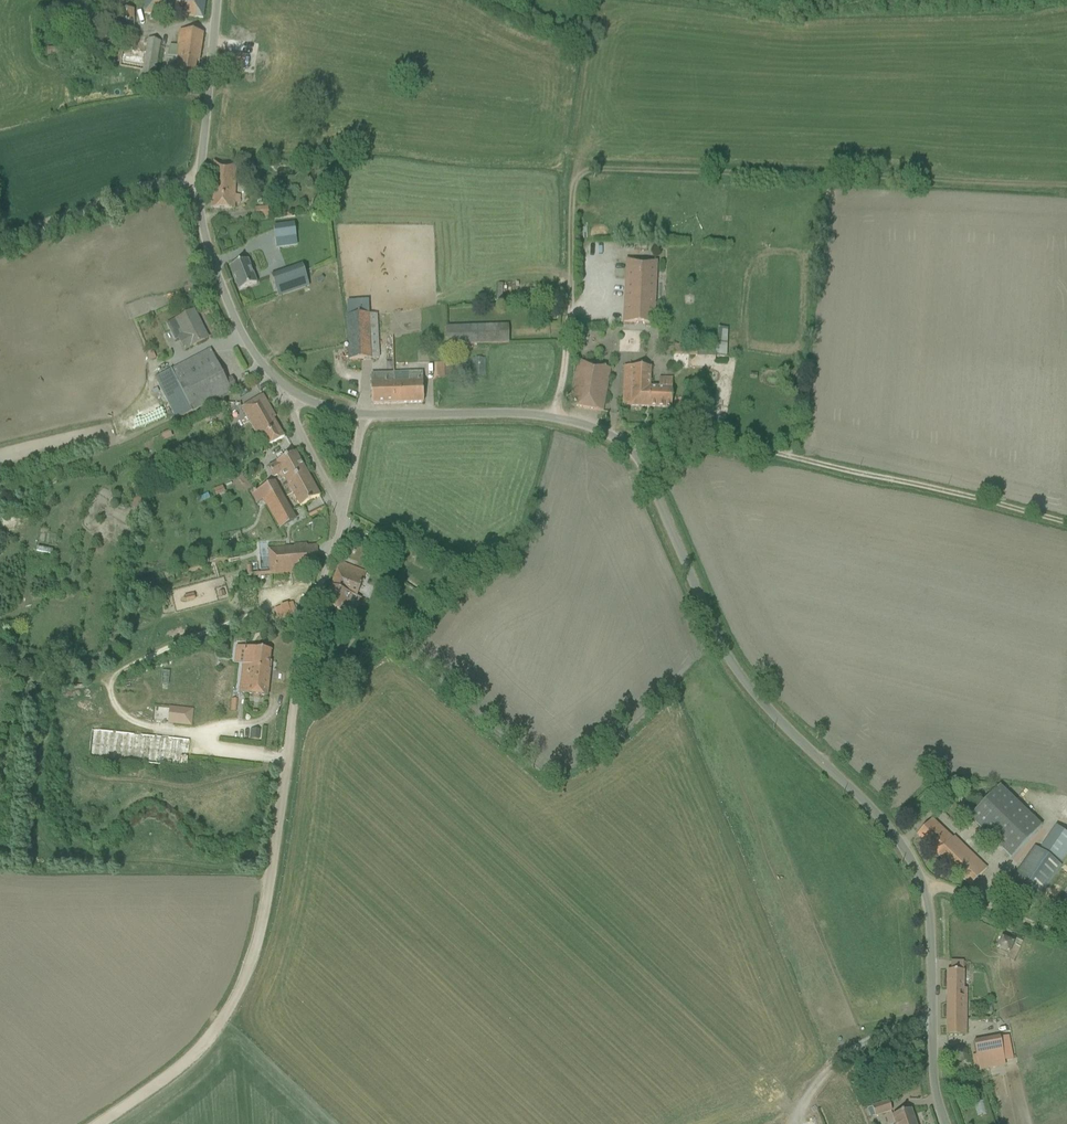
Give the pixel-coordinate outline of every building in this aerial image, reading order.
[(166,18),(177,19),(177,15),(194,16),(203,18),(205,0),(146,0),(145,13),(154,14),(154,17),(166,18)] [(171,45),(170,51),(177,51),(177,55),(200,58),(204,33),(180,30),(177,46),(171,45)] [(137,83),(141,84),(152,86),(154,73),(160,74),(165,46),(159,45),(160,40),(149,38),(148,40),(144,39),(142,52),(123,48),(119,66),(140,70),(137,83)] [(41,53),(50,52),(49,44),(41,45),(41,53)] [(170,51),(165,78),(170,79),(170,82),(189,85),(193,86),(196,62),(199,62),(200,58),(177,55),(177,51),(170,51)] [(228,67),(239,69),(244,70),(244,67),(247,67),(249,56),(230,53),(228,67)] [(132,86),(132,69),(108,70),(109,87),(132,86)] [(211,208),(222,208),(235,209),(237,163),(213,162),(211,208)] [(268,208),(255,209),(255,217),(269,215),(268,208)] [(294,223),(274,226),(276,239),(296,236),(294,223)] [(658,260),(626,259),(622,323),(654,325),(658,260)] [(230,267),(239,290),(257,283),(247,260),(230,267)] [(302,265),(275,275),(271,276),(278,296),(310,286),(302,265)] [(347,310),(348,315),(346,315),(349,360),(379,358),(376,313),(361,314),(360,309),(347,310)] [(194,310),(184,316),(167,324),(175,340),(178,338),(184,350),(208,338),(206,339),(199,326),(201,325),(194,310)] [(425,313),(394,313),(394,337),(415,337),(415,349),(425,349),(425,313)] [(446,327),(446,334),(446,345),(509,343),(509,332),(508,325),(446,327)] [(674,356),(715,357),(716,346),(674,345),(674,356)] [(210,349),(155,377),(176,419),(237,388),(232,377),(226,380),(210,349)] [(485,358),(471,359),(471,375),(485,375),(485,358)] [(600,363),(589,361),(578,359),(570,405),(602,411),(610,369),(599,367),(600,363)] [(650,387),(650,381),(650,367),(624,366),(623,406),(671,408),(673,378),(659,378),(659,387),(650,387)] [(372,374),(372,404),(423,402),(422,372),(409,372),(409,373),(372,374)] [(241,407),(253,429),(262,443),(265,448),(284,437),(273,418),(275,417),(263,395),(241,407)] [(295,452),(285,457),(268,467),(274,477),(282,473),(300,507),(320,496),(295,452)] [(195,463),(191,453),(175,458),(178,468),(195,463)] [(275,481),(251,494),(257,504),(262,500),(280,490),(275,481)] [(221,486),(214,491),(217,496),(225,492),(221,486)] [(280,490),(262,500),(279,529),(297,520),(280,490)] [(132,500),(132,508),(133,508),(133,511),(141,511),(141,500),(132,500)] [(377,540),(372,549),(382,555),(387,546),(377,540)] [(289,548),(268,549),(270,569),(270,573),(290,572),(307,571),(318,571),(317,545),(307,546),(307,543),(301,544),(296,544),(296,548),(289,548)] [(323,605),(334,609),(350,615),(354,606),(347,603),(350,594),(357,597),(365,577),(339,566),(323,605)] [(184,593),(176,594),(177,601),(185,600),(184,593)] [(285,601),(267,606),(269,615),(288,609),(285,601)] [(271,650),(245,647),(243,663),(240,693),(267,696),(270,670),(269,669),(269,665),(271,650)] [(160,686),(162,670),(155,670),(153,685),(160,686)] [(318,706),(325,700),(311,685),(309,699),(318,706)] [(145,721),(158,721),(158,708),(146,708),(145,721)] [(169,708),(168,722),(192,725),(193,711),(169,708)] [(189,740),(92,730),(89,757),(186,767),(189,740)] [(1010,858),(1042,826),(1000,785),(969,818),(1010,858)] [(931,819),(924,826),(917,834),(970,885),(987,868),(954,837),(952,839),(931,819)] [(1040,848),(1060,861),(1062,862),(1066,855),(1066,834),(1055,826),(1040,848)] [(1039,849),(1034,846),(1009,882),(1037,901),(1062,865),(1059,863),(1039,849)] [(1008,953),(1012,943),(1002,939),(998,949),(1008,953)] [(946,1035),(957,1036),(967,1036),(967,989),(964,989),(964,971),(947,970),(946,1035)] [(999,1038),(985,1040),(974,1042),(978,1065),(989,1063),(990,1067),(1004,1065),(1003,1059),(1012,1058),(1008,1037),(999,1038)] [(953,1058),(958,1061),(963,1060),(967,1055),(965,1050),(961,1046),(955,1048),(952,1052),(953,1058)] [(892,1111),(888,1101),(872,1107),(875,1116),(892,1111)] [(911,1109),(892,1115),(895,1123),(916,1123),(911,1109)]
